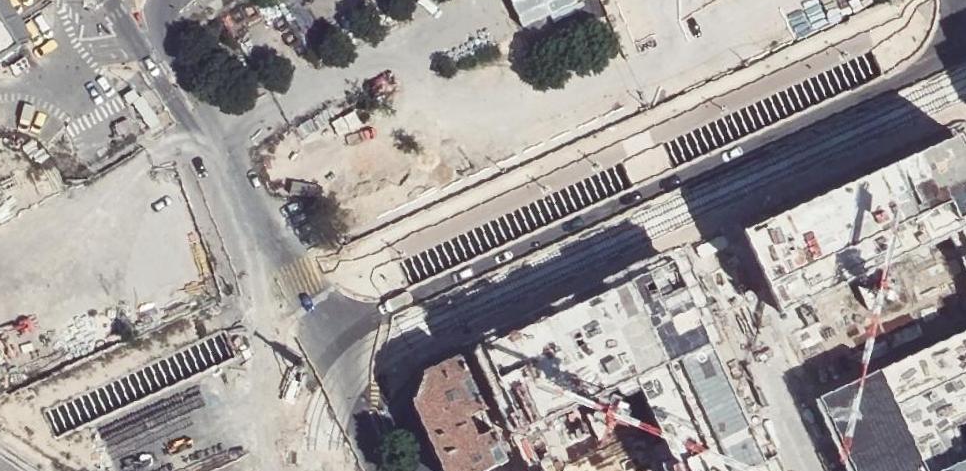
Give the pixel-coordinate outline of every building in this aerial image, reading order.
[(19,46),(0,17),(0,58),(19,46)] [(941,142),(763,222),(753,249),(782,312),(963,229),(965,237),(965,151),(941,142)] [(675,260),(484,346),(517,419),(507,423),(529,470),(771,470),(675,260)] [(820,396),(854,470),(965,470),(965,330),(820,396)] [(447,470),(480,470),(506,459),(493,429),(479,434),(470,415),(484,409),(460,357),(454,359),(424,372),(414,400),(447,470)] [(484,409),(470,415),(479,434),(493,429),(484,409)]
